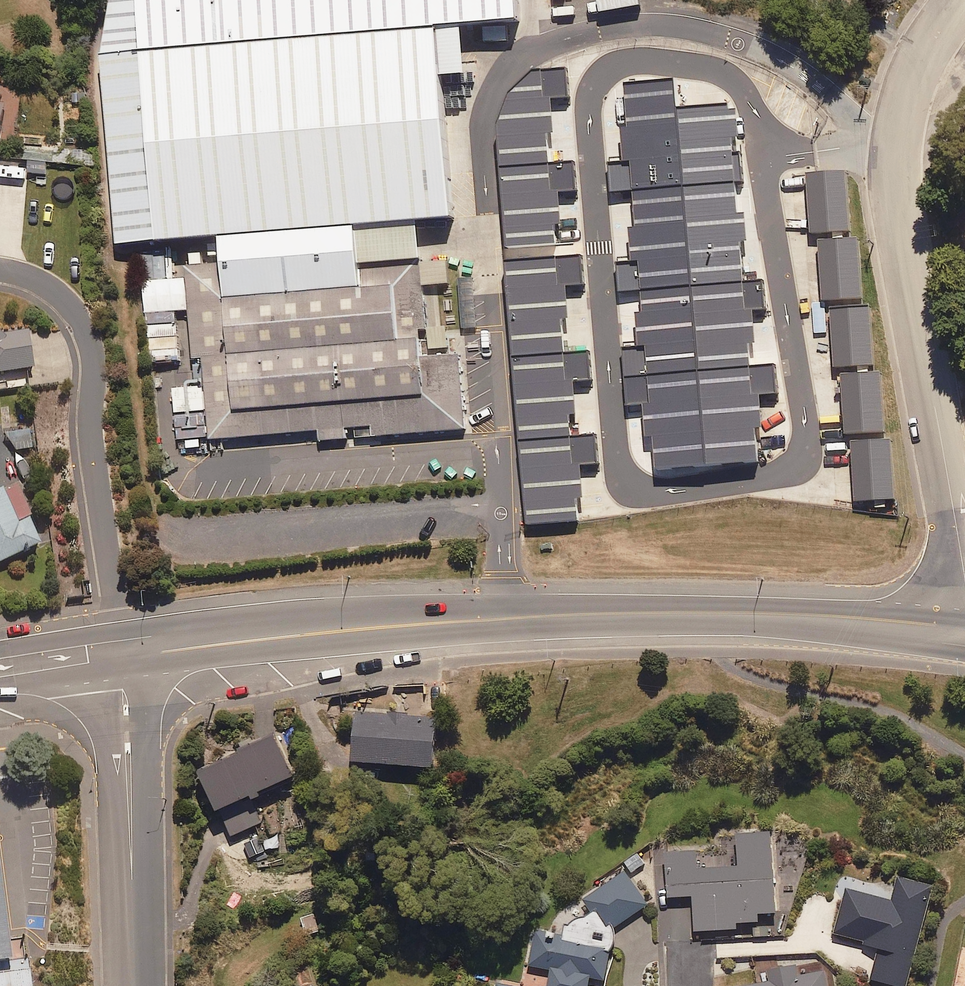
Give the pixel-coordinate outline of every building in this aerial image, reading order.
[(211,386),(188,388),(189,395),(177,396),(181,447),(322,435),(323,448),(467,436),(461,359),(452,359),(450,332),(426,333),(423,291),(450,289),(449,265),(421,267),(417,221),(453,218),(441,78),(467,76),(463,23),(518,18),(517,0),(111,0),(103,54),(119,245),(221,237),(224,271),(189,274),(190,286),(177,287),(174,253),(142,256),(152,372),(186,370),(182,318),(192,318),(196,364),(209,363),(211,386)] [(534,63),(507,86),(497,117),(500,162),(547,158),(545,128),(552,127),(550,94),(567,92),(565,61),(534,63)] [(674,109),(671,80),(626,85),(630,129),(621,130),(624,163),(608,164),(611,190),(634,187),(638,228),(629,229),(632,262),(615,264),(617,291),(639,289),(641,310),(634,313),(637,345),(618,347),(623,408),(638,407),(641,444),(645,444),(648,477),(762,468),(759,434),(767,433),(765,400),(782,399),(779,358),(752,360),(751,349),(758,348),(755,313),(769,312),(767,276),(744,278),(741,243),(746,241),(744,214),(734,214),(731,180),(743,180),(741,150),(731,151),(730,139),(737,137),(734,110),(729,111),(728,104),(674,109)] [(571,157),(547,158),(500,162),(506,254),(555,251),(553,220),(558,220),(556,189),(573,188),(571,157)] [(811,230),(849,229),(847,169),(809,171),(811,230)] [(823,300),(862,298),(859,236),(820,238),(823,300)] [(579,249),(555,251),(506,254),(513,351),(563,347),(561,315),(565,314),(562,280),(581,279),(579,249)] [(835,367),(874,365),(870,304),(831,307),(835,367)] [(14,366),(37,364),(33,326),(8,330),(6,316),(0,317),(0,368),(14,366)] [(587,346),(563,347),(513,351),(519,433),(573,429),(572,409),(576,409),(574,378),(589,377),(587,346)] [(844,433),(885,432),(883,371),(842,373),(844,433)] [(11,449),(33,445),(29,426),(7,430),(11,449)] [(593,427),(573,429),(519,433),(526,526),(580,522),(577,492),(582,492),(580,460),(595,459),(593,427)] [(856,504),(894,503),(892,439),(854,440),(856,504)] [(43,539),(32,514),(21,519),(6,484),(0,486),(0,557),(43,539)] [(429,762),(432,712),(353,708),(350,757),(429,762)] [(247,793),(292,770),(270,728),(195,766),(230,835),(261,820),(247,793)] [(774,908),(769,826),(733,828),(734,853),(716,854),(717,863),(695,864),(694,846),(659,848),(660,864),(666,864),(667,894),(691,892),(693,928),(734,926),(734,920),(757,918),(756,909),(774,908)] [(13,952),(0,846),(0,954),(13,952)] [(645,862),(635,849),(622,860),(631,872),(645,862)] [(610,927),(646,901),(623,868),(587,893),(610,927)] [(905,984),(931,882),(897,873),(891,897),(844,886),(833,931),(878,943),(870,976),(905,984)] [(609,948),(533,933),(527,963),(550,967),(546,985),(587,985),(589,975),(604,978),(609,948)] [(795,958),(769,963),(771,979),(728,985),(827,985),(825,969),(797,973),(795,958)] [(31,964),(0,968),(0,985),(34,985),(31,964)]
